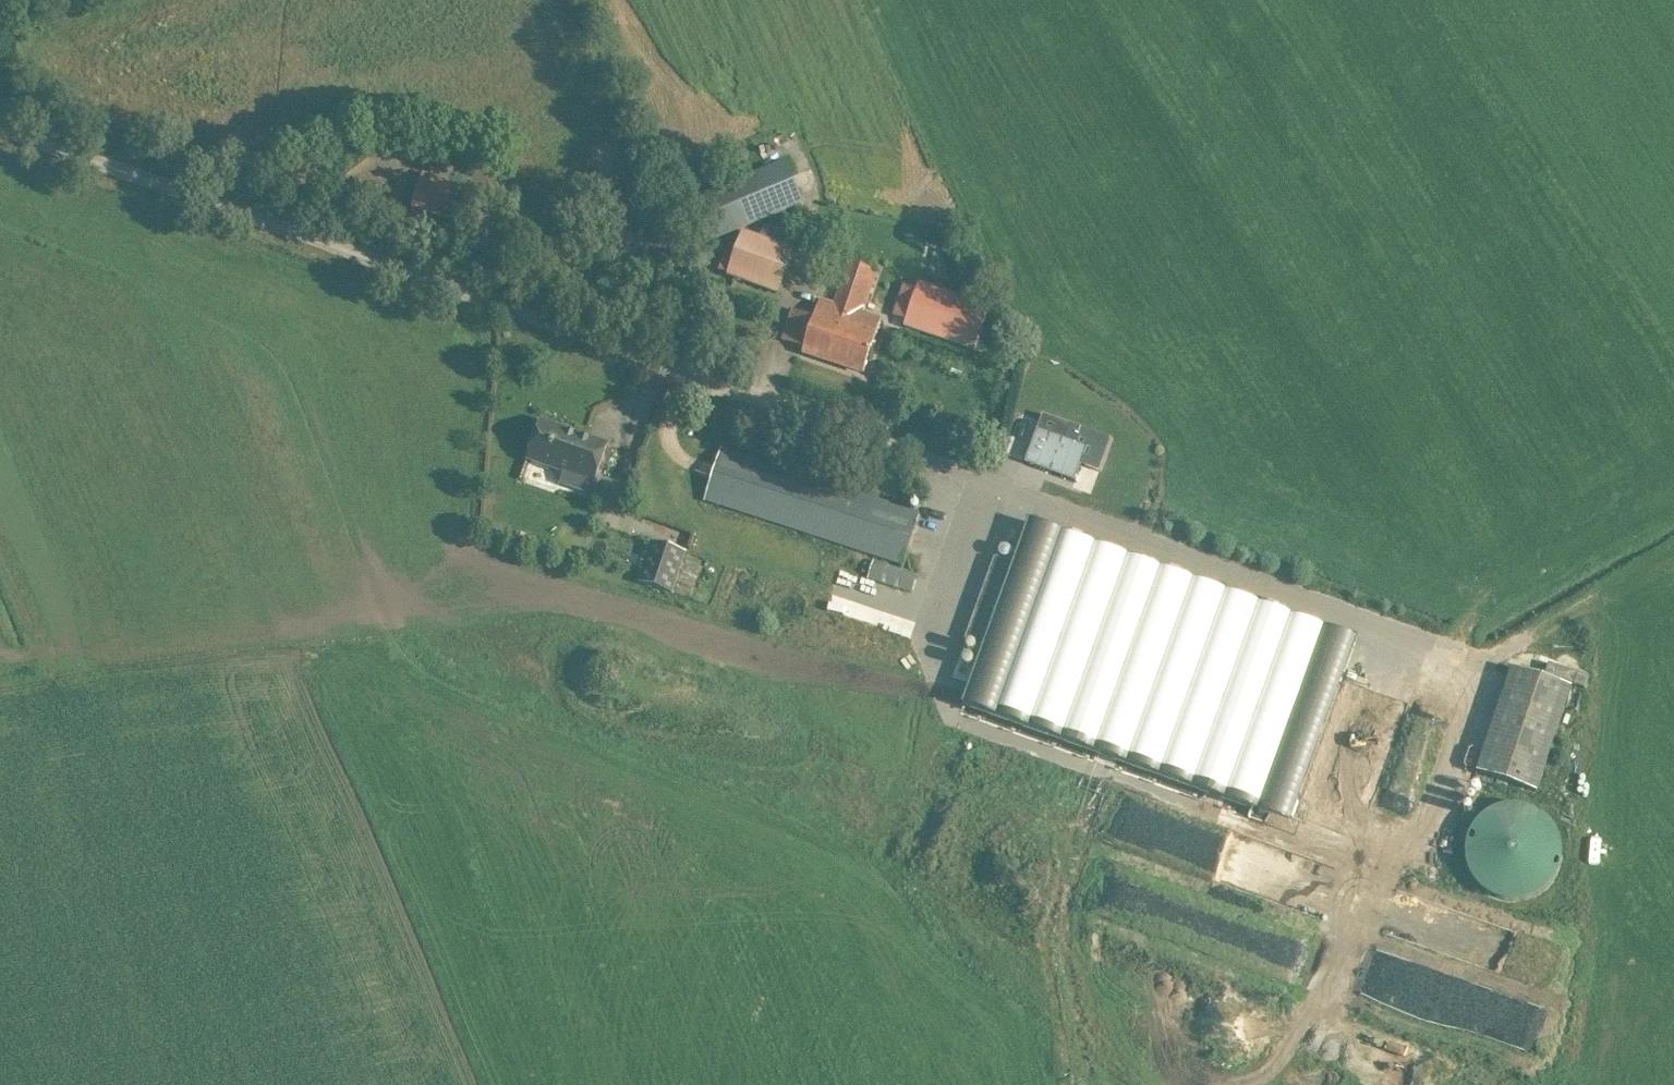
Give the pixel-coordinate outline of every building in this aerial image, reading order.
[(804,204),(786,160),(688,201),(706,245),(804,204)] [(420,186),(413,206),(454,221),(461,200),(420,186)] [(746,237),(734,268),(731,276),(778,293),(792,254),(746,237)] [(793,309),(790,320),(783,340),(805,348),(803,352),(864,372),(882,321),(862,314),(877,270),(847,260),(839,282),(842,283),(840,292),(845,294),(841,306),(821,299),(815,317),(793,309)] [(893,321),(976,349),(990,308),(907,280),(893,321)] [(1043,415),(1026,463),(1075,481),(1088,447),(1065,438),(1070,425),(1043,415)] [(541,421),(528,458),(565,471),(562,482),(592,493),(609,445),(541,421)] [(705,499),(903,564),(920,513),(722,449),(705,499)] [(985,647),(963,705),(1291,824),(1357,640),(1030,522),(1015,564),(995,557),(966,640),(985,647)] [(653,541),(640,582),(673,593),(686,552),(653,541)] [(874,561),(868,578),(912,592),(917,575),(874,561)] [(1513,667),(1478,772),(1537,792),(1572,687),(1513,667)] [(1560,868),(1562,853),(1560,838),(1553,825),(1542,814),(1529,807),(1514,805),(1499,807),(1485,814),(1474,825),(1468,838),(1465,853),(1468,868),(1474,882),(1485,892),(1499,899),(1514,902),(1529,899),(1542,892),(1553,882),(1560,868)]
